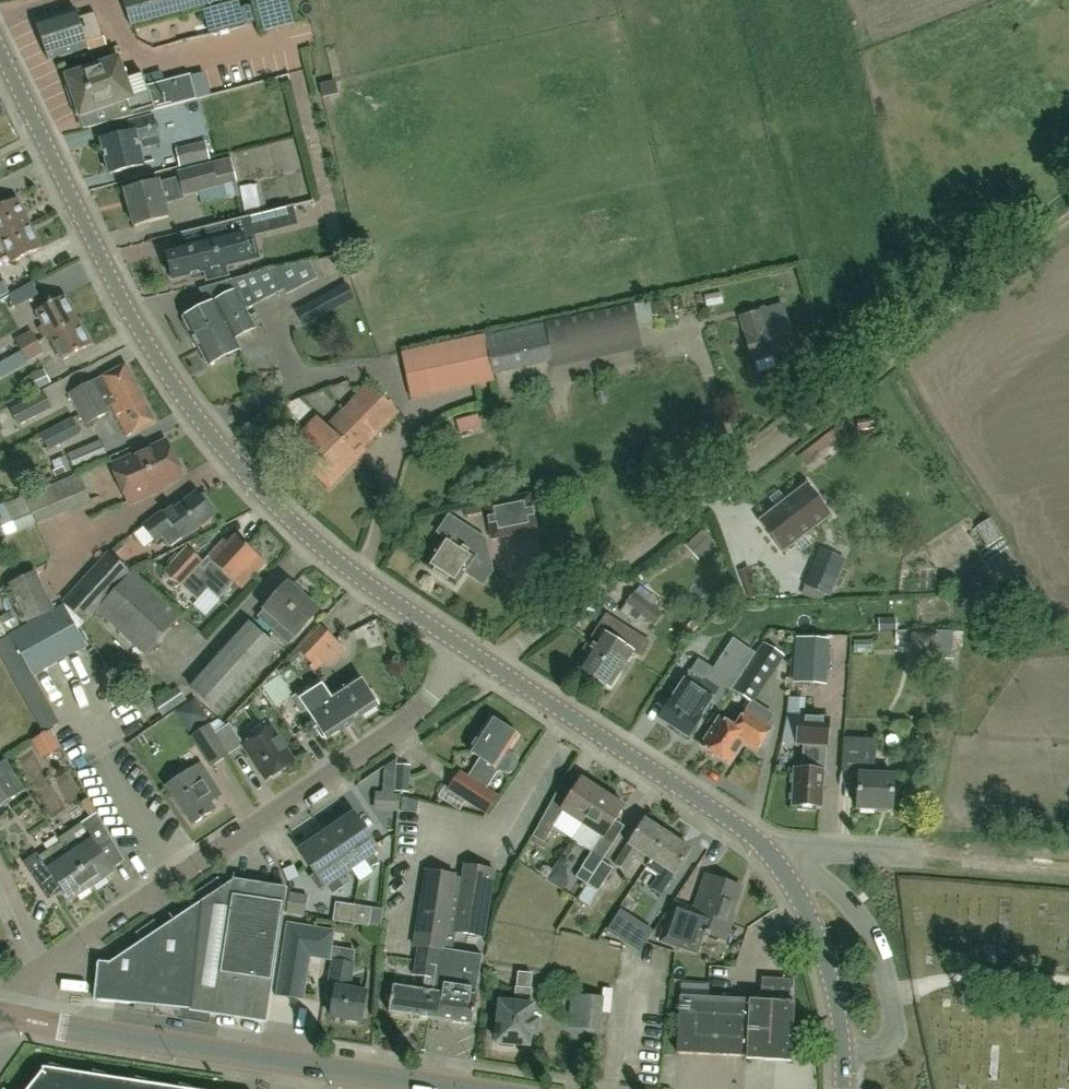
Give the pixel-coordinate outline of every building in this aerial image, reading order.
[(131,26),(220,0),(124,0),(131,26)] [(86,42),(103,37),(95,12),(78,18),(75,8),(36,21),(48,60),(88,48),(86,42)] [(64,75),(78,117),(82,116),(86,128),(132,116),(131,113),(153,106),(154,111),(196,100),(190,75),(146,87),(142,75),(126,80),(119,57),(64,75)] [(160,144),(153,116),(128,122),(131,132),(101,139),(109,173),(143,165),(140,149),(160,144)] [(180,167),(210,160),(205,141),(175,149),(180,167)] [(183,196),(218,187),(237,182),(230,158),(177,171),(178,178),(183,195),(183,196)] [(164,200),(183,195),(178,178),(159,183),(159,181),(125,190),(134,226),(168,217),(164,200)] [(244,205),(256,205),(256,181),(245,181),(244,205)] [(29,223),(16,198),(0,206),(0,237),(29,223)] [(204,244),(163,254),(167,270),(170,269),(172,279),(205,271),(208,280),(227,275),(225,266),(249,260),(243,237),(278,229),(276,220),(285,218),(283,208),(200,229),(204,244)] [(6,250),(12,262),(41,248),(29,223),(0,237),(0,253),(6,250)] [(208,305),(183,318),(182,322),(189,336),(193,337),(209,366),(240,350),(234,339),(255,328),(245,309),(283,289),(286,294),(317,277),(309,261),(274,270),(273,269),(199,289),(208,305)] [(15,308),(38,295),(33,285),(32,282),(23,287),(9,295),(15,308)] [(346,283),(334,289),(342,305),(355,299),(346,283)] [(50,335),(78,320),(65,296),(45,307),(37,311),(44,325),(37,328),(44,340),(50,336),(50,335)] [(304,326),(331,311),(323,296),(295,310),(304,326)] [(654,324),(652,316),(649,301),(643,303),(633,305),(638,328),(654,324)] [(753,361),(795,348),(783,305),(740,317),(745,333),(753,361)] [(50,335),(50,336),(63,360),(91,344),(78,320),(50,335)] [(543,324),(485,336),(493,373),(551,361),(543,324)] [(38,342),(32,331),(15,340),(0,348),(0,363),(21,351),(38,342)] [(21,351),(0,363),(0,378),(28,363),(27,362),(44,352),(38,342),(21,351)] [(113,407),(140,393),(125,364),(69,394),(73,401),(85,425),(92,421),(109,412),(107,408),(112,405),(113,407)] [(41,388),(51,383),(44,370),(24,379),(31,393),(41,388)] [(349,433),(384,397),(369,383),(327,427),(318,418),(293,445),(315,467),(349,433)] [(9,410),(18,426),(52,408),(44,392),(9,410)] [(128,436),(155,422),(140,393),(113,407),(114,410),(128,436)] [(399,412),(384,397),(349,433),(315,467),(328,479),(342,465),(348,470),(359,458),(356,455),(399,412)] [(461,429),(487,423),(484,410),(458,416),(461,429)] [(41,434),(49,451),(81,434),(72,418),(41,434)] [(112,467),(130,504),(170,484),(168,481),(181,474),(180,471),(183,466),(179,458),(173,457),(165,441),(112,467)] [(74,470),(86,465),(107,456),(100,442),(80,451),(68,456),(74,470)] [(38,489),(39,491),(26,496),(36,520),(48,515),(50,519),(83,505),(92,502),(79,472),(38,489)] [(783,553),(831,516),(830,514),(827,517),(804,487),(807,485),(806,483),(758,521),(759,522),(762,520),(785,550),(782,552),(783,553)] [(169,548),(213,513),(212,512),(214,507),(203,493),(198,494),(197,492),(175,509),(171,504),(144,526),(156,540),(161,536),(169,548)] [(529,494),(484,503),(491,540),(536,531),(529,494)] [(463,509),(465,517),(482,513),(481,506),(463,509)] [(992,518),(980,526),(992,543),(1004,534),(992,518)] [(485,542),(480,539),(462,527),(453,540),(445,535),(425,566),(455,586),(485,542)] [(259,556),(259,555),(246,544),(237,535),(229,543),(224,539),(203,563),(186,548),(165,571),(197,600),(208,588),(220,599),(235,581),(236,582),(236,581),(242,587),(265,562),(259,556)] [(109,555),(64,604),(84,622),(129,573),(109,555)] [(814,562),(804,586),(830,597),(840,573),(814,562)] [(132,571),(130,574),(97,610),(145,654),(181,616),(148,586),(157,576),(150,565),(132,571)] [(7,585),(26,624),(55,610),(36,571),(7,585)] [(274,630),(304,596),(291,585),(288,582),(264,609),(266,610),(259,617),(274,630)] [(625,604),(619,612),(637,625),(643,617),(652,605),(635,591),(625,604)] [(320,611),(304,596),(274,630),(288,643),(295,636),(296,637),(320,611)] [(67,646),(72,654),(85,646),(62,606),(9,636),(32,676),(46,668),(42,660),(67,646)] [(587,653),(577,668),(610,688),(632,652),(640,657),(649,643),(614,621),(605,615),(601,623),(583,650),(587,653)] [(219,712),(277,647),(251,624),(193,689),(219,712)] [(313,664),(336,640),(320,625),(297,650),(313,664)] [(911,633),(910,660),(937,660),(937,657),(952,658),(952,631),(938,631),(937,634),(911,633)] [(796,638),(794,682),(806,682),(825,683),(828,640),(796,638)] [(672,698),(659,718),(687,737),(700,716),(709,702),(719,709),(735,684),(754,654),(733,640),(714,670),(700,692),(698,690),(684,681),(683,681),(672,698)] [(763,643),(732,690),(751,703),(753,704),(755,702),(764,688),(750,679),(760,664),(774,673),(785,657),(779,653),(765,644),(763,643)] [(284,675),(267,686),(280,705),(297,694),(284,675)] [(359,676),(332,695),(351,723),(378,705),(359,676)] [(328,739),(351,723),(332,695),(330,696),(320,680),(298,695),(318,725),(315,728),(322,739),(326,736),(328,739)] [(163,717),(187,700),(183,695),(177,687),(171,691),(154,703),(163,717)] [(719,718),(701,746),(729,764),(743,742),(757,751),(772,728),(757,718),(760,712),(750,706),(746,711),(745,711),(740,719),(736,716),(730,725),(719,718)] [(795,769),(793,805),(797,805),(797,809),(806,809),(806,805),(821,806),(822,785),(823,785),(824,770),(826,745),(827,745),(828,716),(804,715),(797,715),(796,743),(803,744),(802,769),(795,769)] [(469,751),(480,758),(469,777),(461,772),(451,787),(487,810),(497,794),(486,787),(497,770),(504,775),(512,774),(518,765),(517,757),(509,752),(510,751),(508,749),(517,735),(492,718),(469,751)] [(243,746),(244,745),(229,724),(214,734),(229,756),(243,746)] [(191,737),(212,767),(229,756),(214,734),(208,725),(191,737)] [(243,746),(266,780),(294,761),(271,727),(243,746)] [(61,750),(51,731),(34,741),(44,759),(61,750)] [(842,738),(841,769),(854,770),(858,770),(857,809),(892,810),(893,775),(874,775),(875,740),(842,738)] [(0,763),(0,807),(26,789),(6,759),(0,763)] [(167,785),(176,799),(193,824),(214,810),(209,803),(222,794),(206,771),(200,762),(186,772),(184,769),(181,769),(170,776),(170,779),(171,782),(167,785)] [(399,763),(399,792),(418,793),(418,764),(399,763)] [(582,778),(573,793),(560,785),(532,836),(544,843),(562,810),(583,824),(603,792),(582,778)] [(75,787),(44,805),(53,820),(84,801),(75,787)] [(309,801),(314,810),(330,800),(325,791),(309,801)] [(603,792),(583,824),(584,824),(574,840),(591,851),(601,836),(605,838),(626,807),(603,792)] [(81,825),(60,839),(92,887),(109,875),(113,872),(98,850),(112,840),(96,812),(80,823),(81,825)] [(380,862),(373,853),(379,849),(366,830),(354,813),(327,832),(352,868),(363,860),(370,869),(380,862)] [(626,872),(630,866),(635,859),(647,867),(668,835),(644,819),(620,858),(615,865),(626,872)] [(351,869),(352,868),(327,832),(300,851),(310,865),(316,873),(309,878),(319,892),(326,886),(333,895),(344,887),(338,878),(351,869)] [(668,835),(647,867),(659,874),(650,888),(662,896),(691,850),(668,835)] [(61,843),(40,857),(37,853),(23,862),(41,888),(54,879),(70,902),(92,887),(60,839),(59,840),(61,843)] [(610,852),(609,851),(601,846),(598,844),(593,852),(583,867),(577,877),(587,884),(603,862),(610,852)] [(613,868),(603,862),(587,884),(578,899),(589,906),(598,891),(613,868)] [(414,945),(419,946),(445,950),(443,967),(437,966),(429,1018),(472,1025),(477,995),(475,995),(482,955),(452,950),(455,932),(484,936),(495,870),(464,865),(462,878),(454,876),(454,875),(425,871),(414,945)] [(674,901),(669,913),(661,940),(699,953),(706,933),(725,939),(731,921),(728,920),(740,886),(709,875),(706,875),(695,908),(674,901)] [(266,1021),(285,889),(235,882),(236,879),(233,879),(233,881),(225,887),(219,878),(187,899),(193,908),(111,963),(99,963),(95,1000),(186,1009),(266,1021)] [(308,896),(290,893),(286,912),(305,915),(308,896)] [(334,920),(369,926),(381,927),(383,910),(337,903),(334,920)] [(362,1021),(367,992),(349,989),(355,951),(332,947),(335,931),(287,924),(275,995),(304,1000),(311,957),(335,961),(330,990),(335,991),(331,1016),(362,1021)] [(445,950),(419,946),(416,961),(414,975),(431,978),(429,991),(393,986),(392,988),(388,989),(386,1000),(390,1002),(388,1012),(429,1018),(437,966),(443,967),(445,950)] [(739,981),(737,968),(717,970),(719,984),(739,981)] [(536,1034),(537,1021),(532,1020),(534,1006),(529,1006),(532,974),(518,973),(515,1004),(500,1002),(496,1042),(497,1042),(497,1047),(514,1049),(514,1044),(528,1045),(529,1033),(536,1034)] [(791,1061),(794,1003),(792,1003),(794,980),(762,978),(761,1001),(750,1000),(680,996),(677,1053),(742,1056),(746,1057),(746,1059),(791,1061)] [(96,994),(95,984),(74,986),(75,995),(96,994)] [(606,986),(605,1011),(615,1011),(616,987),(606,986)] [(600,1030),(602,999),(572,997),(570,1027),(589,1029),(600,1030)] [(180,1084),(179,1086),(176,1088),(172,1088),(136,1078),(136,1079),(133,1082),(128,1081),(93,1071),(93,1073),(90,1075),(85,1074),(50,1065),(50,1066),(47,1068),(43,1068),(42,1071),(28,1088),(196,1088),(180,1084)]
